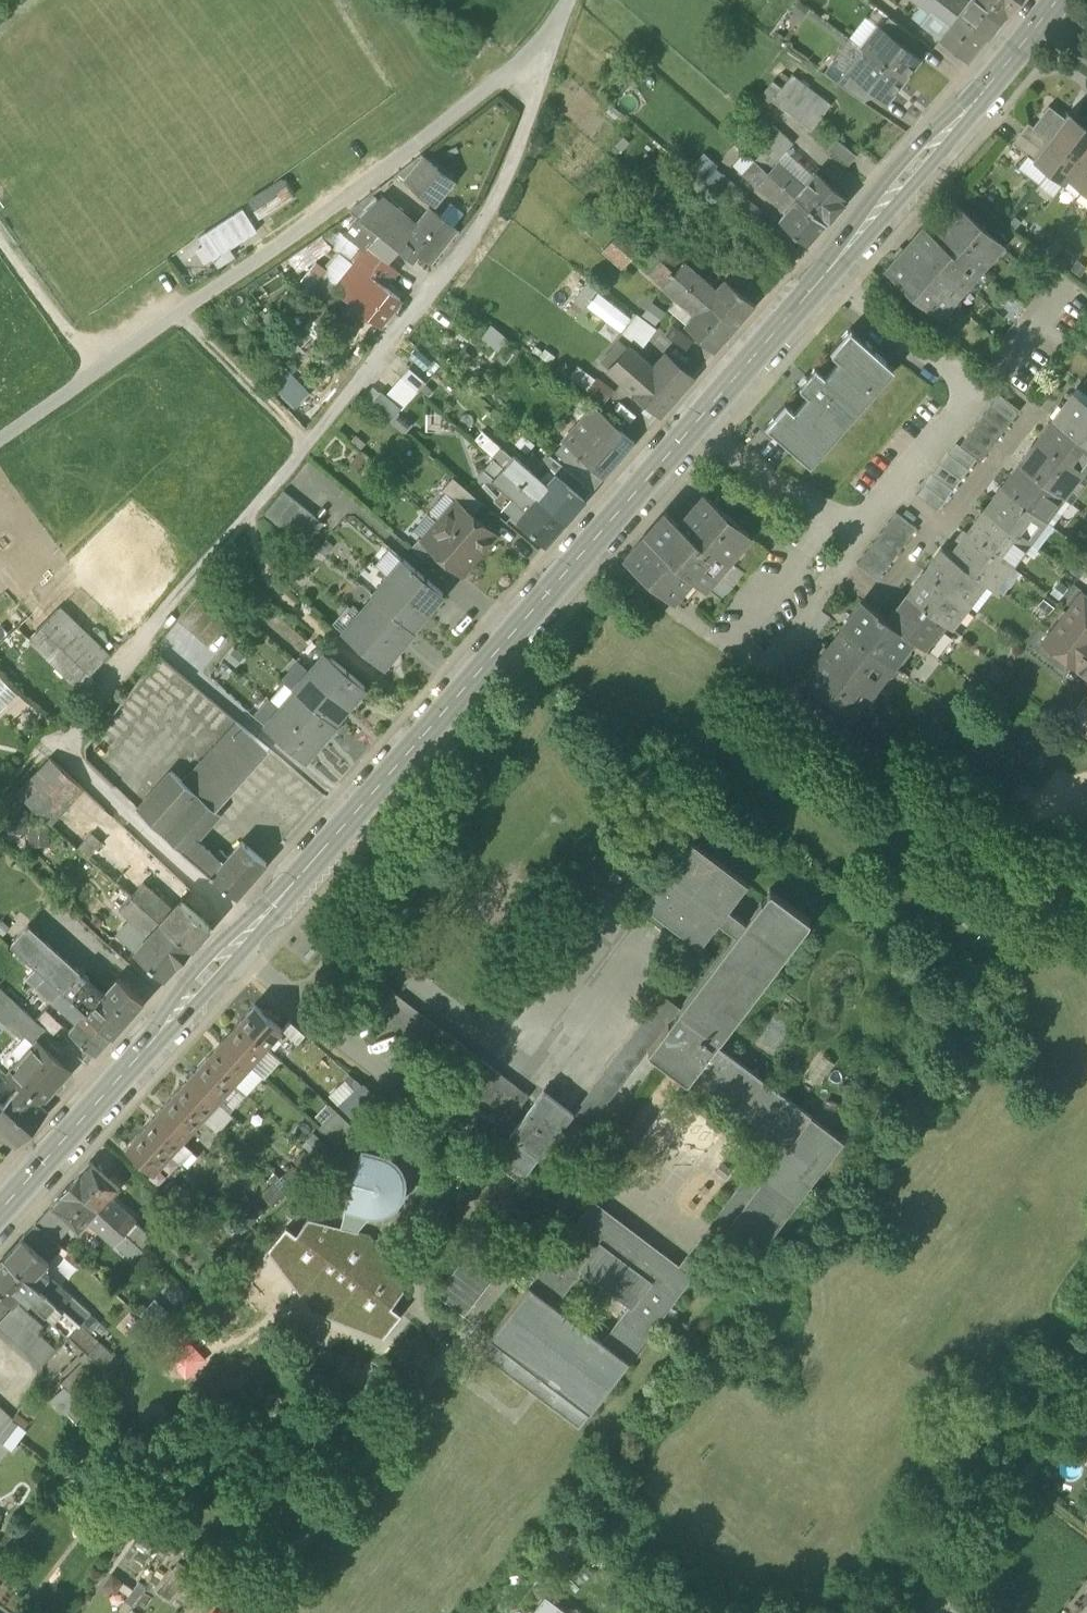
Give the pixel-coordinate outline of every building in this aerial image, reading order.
[(921,4),(945,22),(948,18),(953,22),(959,15),(939,0),(916,0),(921,4)] [(959,15),(965,8),(959,4),(962,0),(939,0),(959,15)] [(959,15),(987,37),(1005,14),(988,0),(970,0),(967,4),(965,8),(959,15)] [(1005,14),(1016,0),(988,0),(1005,14)] [(939,40),(953,22),(948,18),(945,22),(921,4),(910,17),(939,40)] [(987,37),(959,15),(953,22),(939,40),(968,62),(987,37)] [(881,28),(906,48),(915,37),(889,17),(881,28)] [(881,28),(864,49),(904,80),(921,59),(906,48),(881,28)] [(886,103),(904,80),(864,49),(846,72),(851,75),(872,92),(886,103)] [(771,101),(811,131),(830,105),(792,75),(771,101)] [(842,87),(864,102),(872,92),(851,75),(842,87)] [(1033,127),(1049,139),(1065,118),(1049,106),(1033,127)] [(1033,159),(1049,171),(1079,131),(1074,127),(1072,122),(1073,119),(1073,117),(1068,113),(1065,118),(1049,139),(1033,159)] [(1074,127),(1079,131),(1083,125),(1073,117),(1073,119),(1072,122),(1074,127)] [(1028,155),(1033,159),(1049,139),(1033,127),(1028,123),(1012,144),(1028,155)] [(754,161),(767,173),(776,163),(772,160),(783,148),(789,140),(773,125),(755,145),(762,151),(754,161)] [(1068,178),(1086,153),(1086,136),(1085,136),(1079,131),(1049,171),(1064,183),(1068,178)] [(828,149),(848,166),(856,156),(836,139),(828,149)] [(803,188),(814,176),(783,148),(772,160),(776,163),(803,188)] [(1083,189),(1086,184),(1086,153),(1068,178),(1083,189)] [(397,174),(435,205),(450,187),(434,173),(438,169),(422,155),(397,174)] [(1018,168),(1038,184),(1049,171),(1033,159),(1028,155),(1018,168)] [(787,205),(790,208),(798,200),(795,197),(767,173),(754,161),(742,174),(771,200),(773,197),(785,207),(787,205)] [(767,173),(795,197),(803,188),(776,163),(767,173)] [(674,173),(681,179),(688,172),(681,165),(674,173)] [(454,182),(438,169),(434,173),(450,187),(454,182)] [(1053,197),(1064,183),(1049,171),(1038,184),(1038,185),(1053,197)] [(814,176),(803,188),(795,197),(798,200),(826,224),(847,200),(837,191),(829,184),(816,173),(814,176)] [(390,175),(378,191),(413,217),(419,210),(410,203),(416,194),(390,175)] [(712,187),(728,201),(738,189),(722,175),(712,187)] [(280,178),(247,200),(260,220),(296,195),(286,180),(280,178)] [(832,180),(829,184),(837,191),(840,187),(832,180)] [(731,202),(747,216),(755,208),(738,193),(731,202)] [(349,212),(359,219),(378,200),(371,195),(349,212)] [(359,219),(379,235),(399,251),(406,256),(413,262),(419,254),(405,242),(406,241),(386,226),(395,215),(378,200),(359,219)] [(826,224),(798,200),(790,208),(779,221),(807,245),(826,224)] [(925,227),(914,240),(963,282),(987,255),(990,258),(1002,245),(956,205),(931,233),(925,227)] [(241,208),(197,239),(212,261),(257,230),(241,208)] [(414,230),(406,241),(405,242),(419,254),(430,262),(455,229),(430,210),(414,230)] [(406,241),(414,230),(395,215),(386,226),(406,241)] [(362,246),(366,250),(368,248),(379,235),(359,219),(344,234),(345,235),(346,234),(362,246)] [(623,267),(631,258),(640,246),(621,230),(622,229),(621,228),(602,249),(623,267)] [(389,264),(399,251),(379,235),(368,248),(389,264)] [(938,312),(963,282),(914,240),(887,271),(936,313),(942,319),(944,317),(938,312)] [(659,262),(673,273),(684,261),(661,241),(650,254),(659,262)] [(396,269),(389,264),(368,248),(366,250),(362,246),(349,262),(354,267),(336,292),(343,298),(367,317),(379,326),(400,299),(383,286),(396,269)] [(659,262),(640,246),(631,258),(650,273),(659,262)] [(684,261),(673,273),(734,327),(755,305),(741,293),(725,279),(716,289),(684,261)] [(693,308),(697,311),(694,314),(685,324),(715,350),(734,327),(673,273),(659,262),(650,273),(648,275),(690,311),(693,308)] [(726,274),(744,290),(752,281),(734,265),(726,274)] [(548,298),(561,309),(583,281),(570,271),(548,298)] [(359,327),(367,317),(343,298),(334,308),(359,327)] [(622,335),(642,350),(657,330),(637,315),(622,335)] [(665,335),(686,351),(694,341),(673,325),(665,335)] [(874,391),(885,378),(878,371),(886,362),(874,351),(875,350),(850,328),(830,352),(839,360),(845,365),(831,381),(825,377),(816,368),(799,388),(808,396),(814,401),(800,417),(794,412),(785,404),(764,428),(789,449),(790,447),(803,458),(811,449),(818,455),(829,443),(824,438),(832,428),(838,433),(866,401),(860,396),(869,386),(874,391)] [(612,356),(618,361),(628,350),(622,345),(612,356)] [(610,370),(635,392),(653,371),(628,350),(618,361),(610,370)] [(666,357),(653,371),(635,392),(660,414),(691,379),(666,357)] [(845,365),(839,360),(825,377),(831,381),(845,365)] [(894,368),(886,362),(878,371),(885,378),(894,368)] [(401,378),(417,393),(426,384),(409,369),(401,378)] [(385,397),(402,411),(417,393),(400,379),(385,397)] [(860,396),(866,401),(874,391),(869,386),(860,396)] [(366,404),(390,424),(402,411),(385,397),(378,390),(366,404)] [(999,394),(991,405),(1012,420),(1020,410),(999,394)] [(1054,419),(1086,445),(1086,405),(1073,395),(1054,419)] [(814,401),(808,396),(794,412),(800,417),(814,401)] [(991,405),(983,415),(1004,431),(1012,420),(991,405)] [(583,419),(584,420),(599,433),(579,455),(583,459),(604,477),(634,443),(593,407),(583,419)] [(983,415),(975,426),(996,441),(1004,431),(983,415)] [(1036,442),(1073,470),(1086,452),(1086,445),(1054,419),(1036,442)] [(565,443),(579,455),(599,433),(584,420),(564,442),(565,443)] [(975,426),(968,436),(988,452),(996,441),(975,426)] [(824,438),(829,443),(838,433),(832,428),(824,438)] [(968,436),(960,446),(977,460),(980,462),(988,452),(968,436)] [(1036,442),(1019,465),(1056,493),(1073,470),(1036,442)] [(562,466),(571,473),(583,459),(579,455),(565,443),(552,458),(562,466)] [(956,444),(948,454),(969,470),(977,460),(960,446),(956,444)] [(810,465),(818,455),(811,449),(803,458),(810,465)] [(503,450),(493,459),(503,468),(512,458),(503,450)] [(1078,474),(1086,462),(1086,452),(1073,470),(1078,474)] [(948,454),(940,465),(961,480),(969,470),(948,454)] [(512,458),(503,468),(565,522),(584,500),(554,474),(546,485),(513,456),(512,458)] [(492,480),(503,468),(493,459),(483,471),(492,480)] [(604,477),(583,459),(571,473),(592,491),(604,477)] [(940,465),(933,475),(953,491),(961,480),(940,465)] [(1019,465),(1002,488),(1039,516),(1044,519),(1051,525),(1064,508),(1062,506),(1066,500),(1061,497),(1056,493),(1019,465)] [(584,500),(592,491),(571,473),(562,466),(554,474),(584,500)] [(546,545),(565,522),(503,468),(492,480),(503,490),(511,498),(503,507),(516,519),(546,545)] [(1078,474),(1073,470),(1056,493),(1061,497),(1078,474)] [(1068,502),(1072,505),(1086,484),(1086,480),(1078,474),(1061,497),(1066,500),(1068,502)] [(933,475),(925,485),(945,501),(953,491),(933,475)] [(456,502),(472,515),(482,504),(452,478),(442,490),(456,502)] [(938,512),(945,501),(925,485),(917,496),(938,512)] [(1002,488),(985,511),(1022,539),(1039,516),(1002,488)] [(494,500),(503,507),(511,498),(503,490),(494,500)] [(264,515),(274,524),(294,500),(284,492),(264,515)] [(703,495),(681,521),(725,558),(735,546),(737,549),(749,535),(703,495)] [(304,508),(294,500),(274,524),(284,532),(304,508)] [(456,502),(439,522),(479,556),(496,536),(472,515),(456,502)] [(314,516),(304,508),(284,532),(295,540),(314,516)] [(985,511),(968,533),(1004,561),(1022,539),(985,511)] [(711,574),(725,558),(681,521),(678,524),(665,512),(645,536),(674,560),(693,577),(705,587),(714,577),(711,574)] [(896,513),(888,523),(909,539),(917,528),(896,513)] [(324,524),(314,516),(295,540),(305,548),(321,528),(324,524)] [(1022,539),(1027,542),(1044,519),(1039,516),(1022,539)] [(462,576),(479,556),(439,522),(422,541),(422,542),(439,556),(462,576)] [(888,523),(880,533),(901,549),(909,539),(888,523)] [(880,533),(872,544),(893,560),(901,549),(880,533)] [(987,584),(1004,561),(968,533),(950,556),(979,578),(985,583),(987,584)] [(625,558),(655,583),(674,560),(645,536),(625,558)] [(410,549),(430,566),(439,556),(422,542),(422,541),(419,538),(410,549)] [(1027,542),(1022,539),(1004,561),(1009,565),(1027,542)] [(866,552),(864,554),(885,570),(893,560),(872,544),(866,552)] [(942,550),(924,572),(961,600),(979,578),(950,556),(942,550)] [(877,581),(885,570),(864,554),(857,565),(877,581)] [(403,560),(387,578),(428,613),(443,594),(403,560)] [(693,577),(674,560),(655,583),(674,599),(693,577)] [(1009,565),(1004,561),(987,584),(992,588),(1009,565)] [(992,588),(994,589),(1003,596),(1020,573),(1009,565),(992,588)] [(924,572),(907,595),(944,623),(946,625),(963,602),(961,600),(924,572)] [(412,631),(428,613),(387,578),(372,596),(374,597),(412,631)] [(963,602),(968,605),(985,583),(979,578),(961,600),(963,602)] [(994,589),(992,588),(987,584),(985,583),(968,605),(976,612),(994,589)] [(1086,677),(1086,595),(1084,593),(1047,641),(1075,662),(1073,666),(1086,677)] [(924,649),(944,623),(907,595),(887,621),(913,640),(924,649)] [(414,632),(412,631),(374,597),(358,615),(398,650),(414,632)] [(177,622),(187,630),(207,606),(206,606),(196,598),(177,622)] [(968,605),(963,602),(946,625),(951,628),(968,605)] [(864,604),(845,630),(893,666),(913,640),(887,621),(864,604)] [(216,614),(207,606),(187,630),(197,638),(216,614)] [(32,640),(84,692),(94,681),(89,676),(109,656),(60,609),(31,639),(32,640)] [(217,615),(216,614),(197,638),(207,646),(227,623),(217,615)] [(382,668),(398,650),(358,615),(342,634),(382,668)] [(884,679),(893,666),(845,630),(806,681),(854,717),(863,705),(859,703),(870,689),(880,676),(884,679)] [(325,653),(309,672),(350,706),(365,688),(325,653)] [(294,690),(296,691),(334,724),(350,706),(309,672),(294,690)] [(18,694),(0,675),(0,712),(18,694)] [(296,691),(280,709),(320,744),(336,726),(334,724),(296,691)] [(305,762),(320,744),(280,709),(264,728),(305,762)] [(185,784),(215,810),(268,749),(237,722),(185,784)] [(18,794),(50,824),(82,790),(50,759),(18,794)] [(163,835),(186,855),(197,841),(220,814),(215,810),(185,784),(171,772),(138,810),(163,835)] [(28,824),(27,810),(7,810),(7,833),(28,833),(28,824)] [(28,824),(28,833),(28,848),(51,847),(50,824),(28,824)] [(92,833),(78,848),(90,859),(103,844),(92,833)] [(718,921),(736,934),(745,922),(728,909),(747,883),(703,849),(691,840),(643,904),(699,946),(718,921)] [(186,855),(236,898),(266,863),(242,842),(228,857),(220,850),(215,856),(197,841),(186,855)] [(131,896),(161,922),(173,910),(142,883),(131,896)] [(688,1080),(691,1075),(715,1044),(809,919),(770,889),(745,922),(736,934),(680,1008),(666,1026),(648,1050),(688,1080)] [(118,938),(135,952),(161,922),(131,896),(119,910),(132,922),(118,938)] [(181,901),(173,910),(161,922),(191,949),(210,927),(181,901)] [(164,979),(191,949),(161,922),(135,952),(164,979)] [(47,976),(87,1012),(97,1001),(74,980),(80,972),(28,925),(11,944),(36,967),(47,976)] [(36,988),(47,976),(36,967),(26,978),(36,988)] [(97,1001),(104,993),(80,972),(74,980),(97,1001)] [(36,988),(77,1024),(87,1013),(87,1012),(47,976),(36,988)] [(104,993),(97,1001),(87,1012),(87,1013),(113,1036),(144,1002),(117,978),(104,993)] [(11,999),(0,990),(0,1011),(11,999)] [(371,1013),(380,1020),(398,996),(389,990),(371,1013)] [(649,1013),(666,1026),(680,1008),(662,994),(649,1013)] [(496,1109),(514,1085),(398,996),(380,1020),(496,1109)] [(0,1011),(0,1020),(30,1046),(45,1030),(11,999),(0,1011)] [(254,1006),(238,1024),(265,1048),(281,1031),(254,1006)] [(37,1020),(54,1035),(63,1025),(45,1010),(37,1020)] [(96,1056),(113,1036),(87,1013),(77,1024),(70,1032),(96,1056)] [(648,1050),(666,1026),(649,1013),(573,1114),(565,1124),(565,1125),(582,1138),(648,1050)] [(298,1044),(306,1036),(289,1022),(282,1030),(298,1044)] [(249,1066),(265,1048),(238,1024),(222,1041),(249,1066)] [(23,1062),(38,1044),(34,1040),(18,1058),(19,1059),(23,1062)] [(233,1084),(249,1066),(222,1041),(206,1059),(233,1084)] [(6,1074),(19,1086),(40,1105),(70,1071),(38,1044),(23,1062),(19,1059),(6,1074)] [(798,1107),(715,1044),(691,1075),(775,1138),(710,1223),(725,1234),(755,1257),(843,1141),(798,1107)] [(265,1048),(249,1066),(263,1078),(264,1079),(280,1061),(265,1048)] [(217,1101),(233,1084),(206,1059),(190,1077),(217,1101)] [(247,1096),(263,1078),(249,1066),(233,1084),(246,1095),(247,1096)] [(201,1119),(217,1101),(190,1077),(174,1095),(201,1119)] [(340,1106),(356,1091),(345,1080),(329,1095),(340,1106)] [(230,1113),(246,1095),(233,1084),(217,1101),(230,1113)] [(496,1109),(511,1121),(529,1097),(514,1085),(496,1109)] [(2,1106),(0,1108),(0,1130),(16,1144),(46,1110),(40,1105),(19,1086),(2,1106)] [(382,1104),(361,1086),(356,1091),(340,1106),(359,1126),(382,1104)] [(544,1092),(536,1102),(565,1124),(573,1114),(544,1092)] [(185,1137),(201,1119),(174,1095),(158,1113),(185,1137)] [(233,1116),(230,1113),(217,1101),(201,1119),(217,1134),(233,1116)] [(538,1157),(539,1158),(565,1125),(565,1124),(536,1102),(510,1136),(519,1143),(538,1157)] [(318,1128),(335,1143),(351,1125),(334,1110),(318,1128)] [(182,1141),(185,1137),(158,1113),(142,1131),(169,1155),(182,1141)] [(153,1173),(169,1155),(142,1131),(126,1149),(153,1173)] [(331,1148),(313,1132),(301,1145),(320,1161),(331,1148)] [(192,1151),(182,1141),(169,1155),(180,1165),(192,1151)] [(525,1174),(538,1157),(519,1143),(506,1159),(525,1174)] [(344,1215),(341,1227),(355,1231),(357,1226),(359,1227),(361,1220),(364,1221),(366,1212),(377,1213),(386,1211),(397,1203),(402,1194),(404,1182),(400,1170),(392,1161),(383,1157),(362,1151),(363,1148),(361,1148),(353,1177),(338,1173),(313,1206),(344,1215)] [(70,1184),(125,1233),(134,1223),(134,1222),(109,1200),(119,1189),(90,1162),(70,1184)] [(272,1183),(284,1194),(302,1178),(289,1167),(272,1183)] [(273,1206),(284,1194),(272,1183),(261,1194),(273,1206)] [(114,1245),(125,1233),(70,1184),(52,1205),(73,1224),(80,1231),(89,1222),(114,1245)] [(160,1193),(179,1210),(186,1203),(166,1185),(160,1193)] [(263,1211),(246,1195),(231,1211),(249,1227),(263,1211)] [(594,1200),(585,1211),(685,1287),(693,1275),(679,1265),(594,1200)] [(52,1205),(36,1223),(56,1241),(73,1224),(52,1205)] [(585,1211),(529,1284),(629,1360),(685,1287),(585,1211)] [(358,1232),(355,1231),(341,1227),(308,1218),(296,1234),(295,1236),(300,1240),(289,1254),(290,1255),(284,1263),(316,1307),(367,1326),(374,1319),(373,1318),(385,1305),(390,1309),(391,1306),(404,1291),(377,1247),(376,1247),(370,1236),(357,1233),(358,1232)] [(62,1247),(56,1241),(36,1223),(23,1237),(49,1261),(62,1247)] [(134,1223),(125,1233),(147,1253),(156,1244),(134,1223)] [(693,1275),(725,1234),(710,1223),(679,1265),(693,1275)] [(296,1234),(287,1227),(271,1247),(273,1249),(274,1248),(284,1263),(290,1255),(289,1254),(300,1240),(295,1236),(296,1234)] [(476,1243),(504,1264),(512,1253),(484,1232),(476,1243)] [(137,1265),(147,1253),(125,1233),(114,1245),(137,1265)] [(23,1237),(5,1257),(31,1281),(40,1271),(49,1261),(23,1237)] [(464,1316),(504,1264),(476,1243),(436,1295),(464,1316)] [(31,1281),(5,1257),(0,1262),(0,1289),(13,1301),(21,1292),(51,1319),(60,1308),(31,1281)] [(31,1281),(60,1308),(70,1298),(40,1271),(31,1281)] [(529,1284),(489,1336),(515,1356),(564,1393),(590,1412),(629,1360),(529,1284)] [(70,1298),(60,1308),(80,1326),(90,1316),(70,1298)] [(140,1314),(155,1328),(170,1311),(155,1298),(140,1314)] [(41,1365),(54,1350),(29,1327),(33,1321),(15,1305),(0,1322),(0,1328),(38,1362),(41,1365)] [(401,1314),(391,1306),(390,1309),(385,1305),(373,1318),(374,1319),(367,1326),(384,1332),(384,1334),(386,1334),(401,1314)] [(60,1308),(51,1319),(90,1355),(62,1385),(63,1387),(79,1401),(119,1363),(80,1326),(60,1308)] [(141,1342),(154,1330),(140,1317),(127,1330),(141,1342)] [(478,1351),(504,1371),(515,1356),(489,1336),(478,1351)] [(206,1360),(187,1339),(166,1357),(186,1379),(206,1360)] [(564,1393),(515,1356),(504,1371),(553,1408),(564,1393)] [(65,1414),(79,1401),(63,1387),(50,1400),(65,1414)] [(590,1412),(564,1393),(553,1408),(579,1427),(590,1412)] [(3,1409),(0,1412),(0,1435),(13,1418),(3,1409)] [(0,1435),(0,1442),(12,1451),(28,1430),(13,1418),(0,1435)] [(111,1455),(100,1442),(95,1447),(105,1460),(111,1455)] [(84,1480),(70,1468),(61,1477),(75,1490),(84,1480)] [(185,1577),(172,1568),(156,1591),(170,1600),(185,1577)] [(124,1582),(111,1573),(102,1585),(115,1594),(124,1582)] [(192,1577),(180,1593),(190,1600),(202,1584),(192,1577)] [(132,1595),(138,1599),(146,1587),(140,1583),(132,1595)] [(190,1603),(204,1612),(211,1612),(217,1603),(199,1590),(190,1603)] [(547,1597),(535,1612),(568,1612),(547,1597)] [(1085,1601),(1075,1612),(1086,1612),(1086,1598),(1085,1601)] [(190,1603),(183,1612),(185,1612),(204,1612),(190,1603)]
